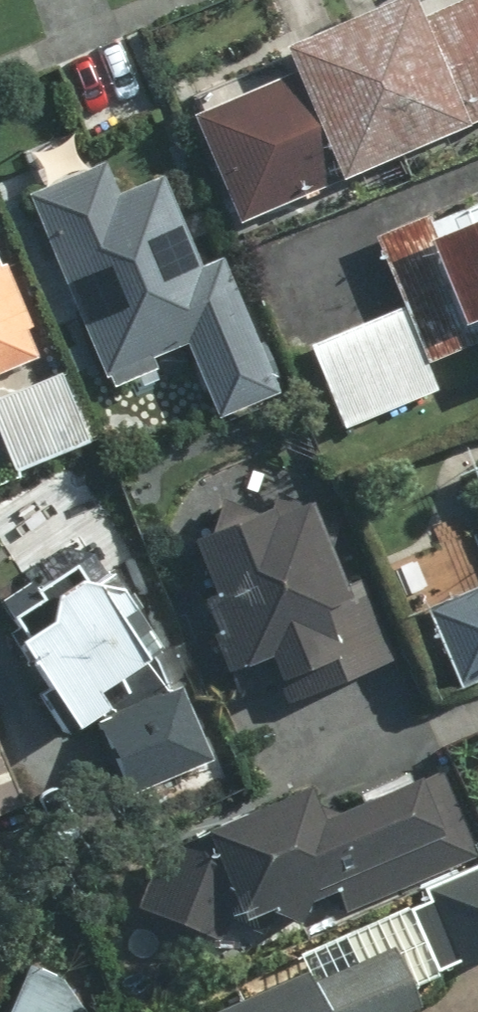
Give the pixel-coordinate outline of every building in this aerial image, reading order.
[(411,25),(400,0),(380,0),(270,49),(282,76),(186,118),(234,223),(477,115),(477,0),(467,0),(411,25)] [(153,179),(114,196),(97,155),(18,187),(101,383),(178,351),(207,419),(271,392),(215,261),(192,271),(153,179)] [(370,241),(400,309),(309,350),(343,426),(445,381),(434,355),(477,335),(477,223),(452,234),(441,209),(370,241)] [(40,355),(0,260),(0,372),(40,355)] [(467,469),(477,496),(477,465),(467,469)] [(190,604),(217,668),(259,651),(268,675),(291,666),(302,695),(390,659),(357,580),(334,589),(298,502),(221,534),(217,524),(178,540),(203,598),(190,604)] [(50,700),(43,705),(60,730),(115,692),(107,680),(137,659),(77,571),(0,624),(0,626),(50,700)] [(423,607),(453,682),(477,672),(477,585),(423,607)] [(176,691),(95,722),(120,787),(201,756),(176,691)] [(433,774),(311,828),(295,792),(153,855),(132,910),(216,939),(233,922),(299,931),(470,855),(433,774)] [(14,802),(3,776),(0,777),(0,808),(14,802)] [(405,1009),(381,951),(304,982),(301,976),(210,1011),(396,1011),(405,1009)]
